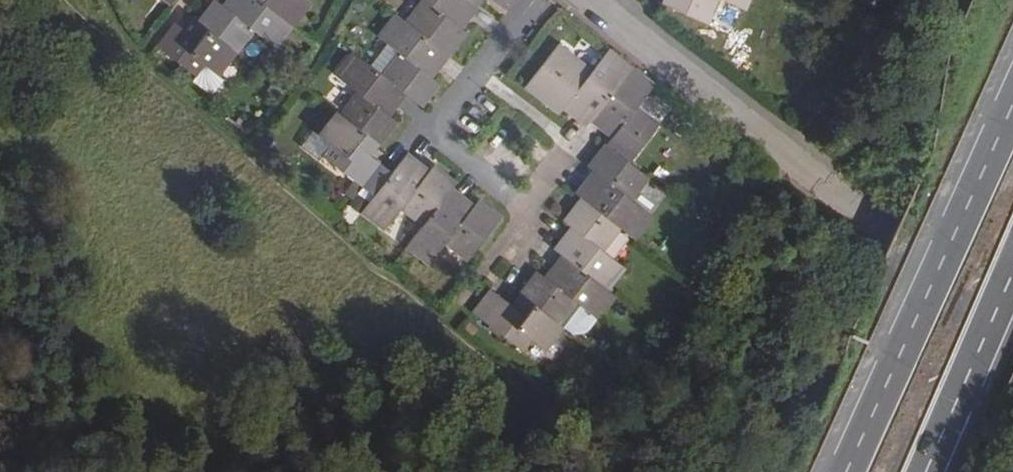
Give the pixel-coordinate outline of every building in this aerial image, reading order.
[(202,26),(236,53),(240,57),(257,34),(279,51),(296,28),(260,0),(234,0),(226,10),(219,5),(202,26)] [(296,28),(314,6),(306,0),(260,0),(296,28)] [(478,6),(470,0),(423,0),(424,0),(406,22),(448,55),(466,33),(460,28),(478,6)] [(507,11),(516,0),(494,0),(507,11)] [(749,0),(666,0),(663,5),(707,26),(719,0),(744,11),(749,0)] [(431,77),(448,55),(406,22),(396,15),(378,38),(386,45),(400,55),(384,76),(406,94),(421,106),(439,83),(431,77)] [(236,53),(202,26),(193,20),(184,30),(174,22),(156,46),(195,77),(204,65),(217,77),(236,53)] [(370,66),(384,76),(400,55),(386,45),(370,66)] [(589,121),(630,69),(607,51),(587,76),(566,59),(569,55),(557,46),(525,88),(559,114),(563,109),(585,126),(589,121)] [(388,116),(406,94),(384,76),(370,66),(354,53),(336,77),(358,94),(341,116),(379,145),(396,122),(388,116)] [(204,65),(195,77),(192,81),(206,92),(213,91),(222,80),(217,77),(204,65)] [(652,86),(630,69),(589,121),(612,137),(605,145),(629,164),(658,126),(636,109),(652,86)] [(370,156),(379,145),(341,116),(335,112),(317,135),(332,146),(323,158),(362,187),(373,196),(392,172),(370,156)] [(323,158),(332,146),(317,135),(313,132),(300,148),(319,162),(323,158)] [(648,178),(629,164),(605,145),(588,167),(594,172),(576,194),(584,201),(622,230),(634,239),(652,216),(631,200),(648,178)] [(406,154),(392,172),(373,196),(365,207),(361,212),(385,230),(401,209),(423,226),(452,189),(456,184),(433,166),(428,172),(406,154)] [(452,189),(423,226),(407,247),(429,264),(445,243),(468,260),(500,219),(478,201),(474,206),(452,189)] [(605,253),(622,230),(584,201),(566,224),(574,230),(557,251),(563,256),(610,292),(627,270),(605,253)] [(616,296),(610,292),(563,256),(546,278),(538,273),(521,295),(559,324),(576,302),(597,319),(616,296)] [(564,328),(559,324),(521,295),(513,306),(491,289),(473,313),(523,352),(531,340),(545,351),(564,328)]
